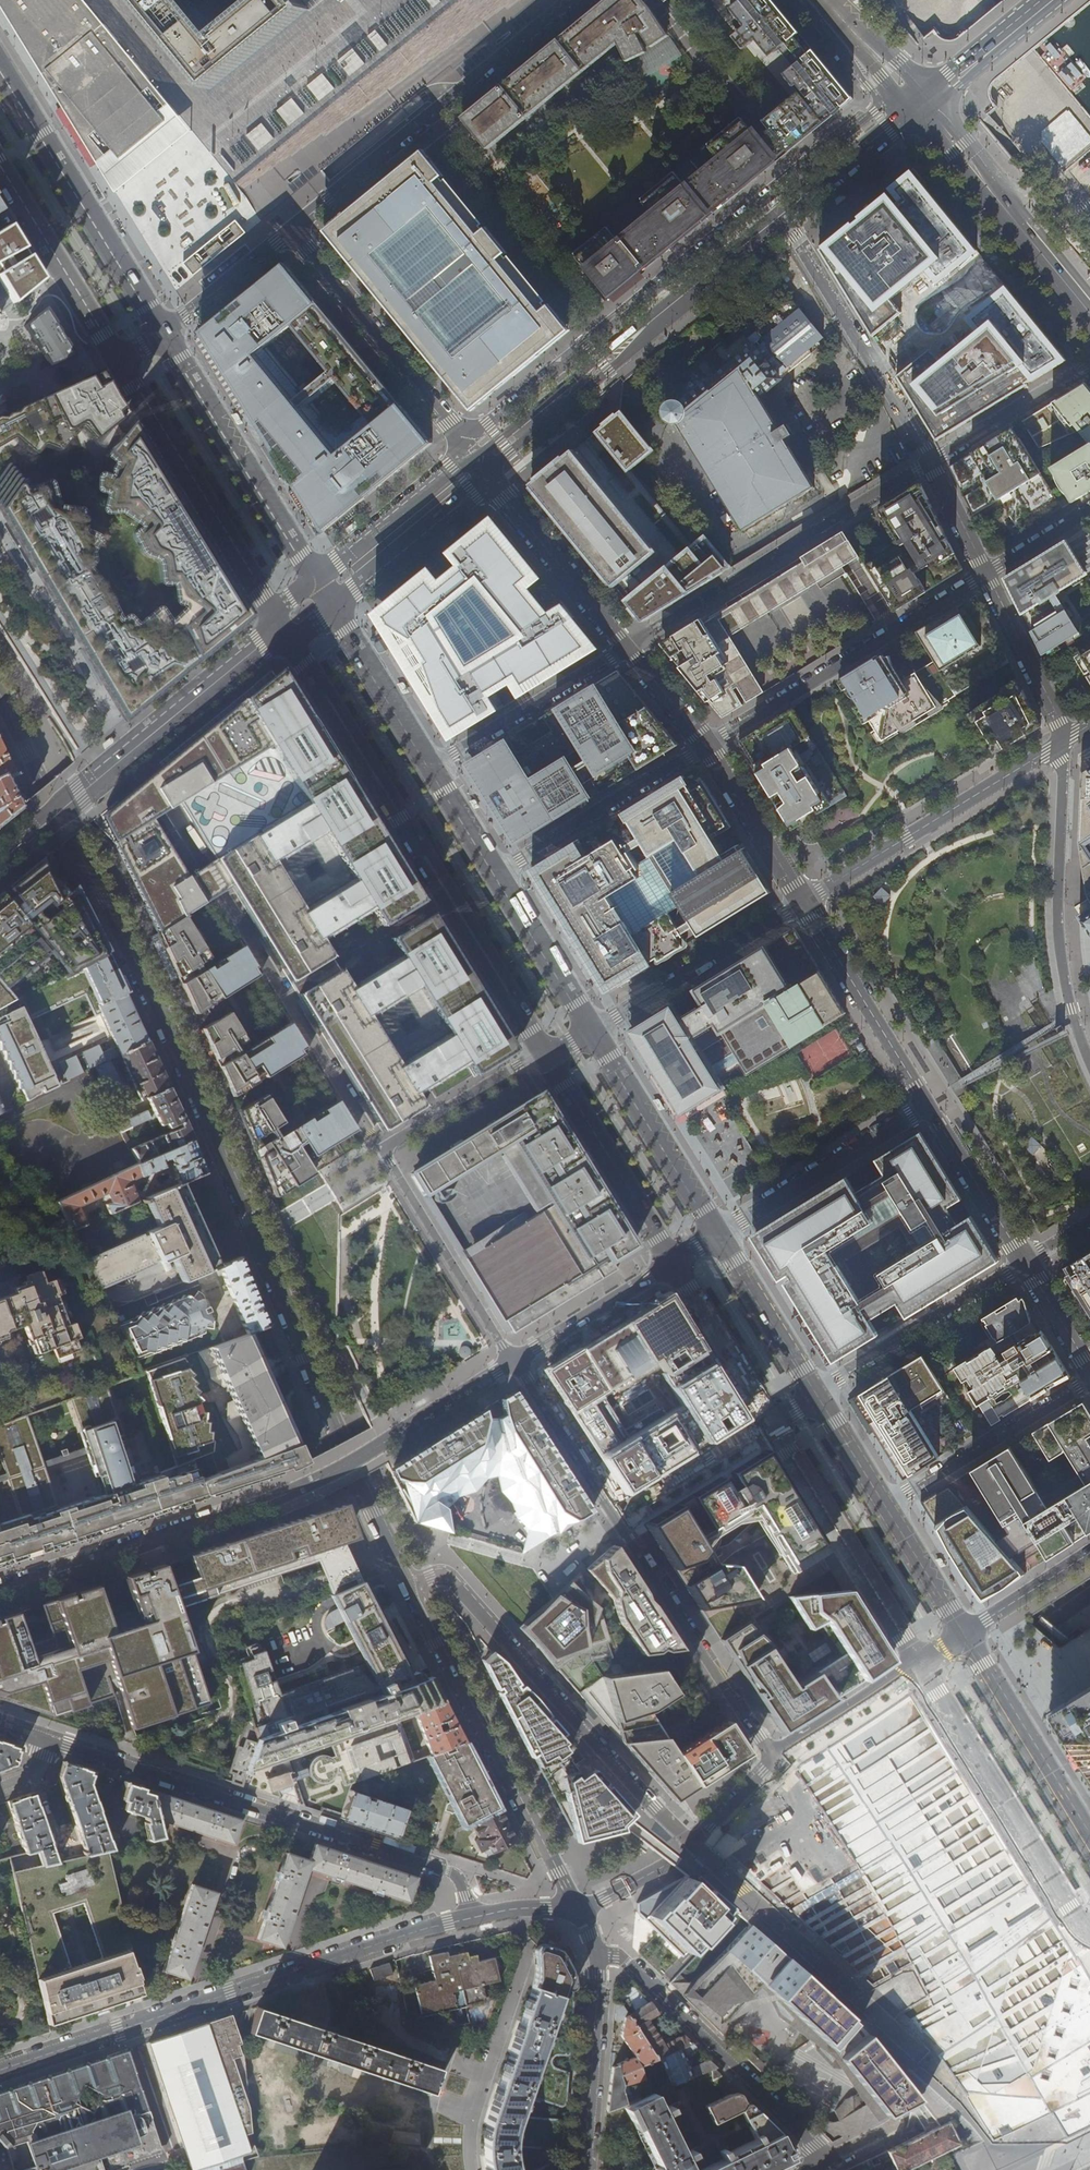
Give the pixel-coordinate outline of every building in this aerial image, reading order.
[(8,16),(30,53),(52,88),(54,92),(59,89),(69,100),(62,105),(73,123),(95,159),(97,162),(106,155),(109,159),(137,136),(169,110),(165,106),(169,103),(128,53),(124,56),(113,42),(117,39),(106,27),(104,24),(103,24),(83,0),(0,0),(0,4),(8,16)] [(301,0),(256,0),(215,34),(187,0),(136,0),(209,89),(308,8),(301,0)] [(598,8),(574,28),(555,43),(528,66),(498,90),(475,109),(463,119),(469,126),(489,150),(619,45),(628,63),(648,54),(639,37),(643,35),(653,50),(671,38),(656,15),(654,12),(644,0),(608,0),(598,8)] [(766,124),(762,127),(759,130),(755,126),(589,264),(606,284),(615,295),(626,286),(637,277),(650,266),(671,249),(694,229),(716,212),(739,193),(764,172),(785,155),(802,141),(825,122),(846,105),(853,99),(846,90),(826,65),(803,38),(784,14),(772,0),(740,0),(730,8),(744,25),(737,32),(748,45),(756,39),(771,57),(779,50),(793,67),(784,74),(800,93),(765,122),(766,124)] [(388,44),(376,29),(368,35),(380,51),(388,44)] [(648,54),(628,63),(637,83),(656,74),(664,70),(683,58),(671,38),(653,50),(643,35),(639,37),(648,54)] [(128,53),(117,39),(113,42),(124,56),(128,53)] [(365,63),(353,48),(338,60),(350,75),(365,63)] [(335,88),(322,73),(307,85),(320,100),(335,88)] [(289,125),(304,113),(292,98),(277,110),(289,125)] [(106,155),(97,162),(115,191),(191,130),(169,103),(165,106),(169,110),(137,136),(109,159),(106,155)] [(274,138),(262,122),(250,132),(246,135),(259,150),(274,138)] [(326,229),(320,234),(329,245),(350,270),(373,298),(406,338),(435,373),(459,403),(466,412),(471,409),(484,398),(504,381),(522,366),(547,346),(565,331),(556,321),(544,306),(542,307),(539,304),(541,302),(533,292),(505,258),(503,259),(500,256),(502,254),(481,229),(479,230),(477,227),(479,226),(476,223),(449,190),(442,181),(440,183),(437,180),(439,178),(426,161),(419,153),(400,168),(372,191),(326,229)] [(637,211),(668,183),(662,176),(632,205),(637,211)] [(828,242),(820,249),(822,252),(831,267),(848,295),(873,337),(902,313),(890,298),(906,284),(909,282),(926,269),(938,284),(975,254),(978,251),(966,236),(954,222),(936,199),(928,189),(920,179),(918,181),(913,176),(903,185),(867,214),(854,225),(852,222),(828,242)] [(235,219),(183,262),(186,267),(185,268),(185,269),(186,268),(188,270),(187,270),(188,271),(189,270),(193,274),(199,269),(246,231),(235,219)] [(0,231),(0,314),(41,280),(34,270),(7,227),(0,231)] [(215,319),(198,333),(205,346),(216,364),(231,388),(247,414),(256,427),(262,437),(283,472),(312,518),(320,532),(340,516),(365,496),(387,478),(414,455),(427,445),(423,439),(393,403),(358,360),(333,330),(311,303),(305,295),(291,279),(281,265),(271,273),(215,319)] [(926,425),(936,441),(945,435),(954,430),(986,410),(1028,384),(1056,367),(1067,361),(1058,350),(1033,319),(1019,302),(1007,288),(1004,291),(967,320),(978,335),(962,348),(958,351),(942,364),(930,349),(906,368),(896,376),(898,379),(926,425)] [(793,302),(789,296),(785,299),(775,308),(726,347),(722,342),(684,374),(676,380),(677,388),(669,391),(672,401),(669,402),(667,405),(666,406),(664,409),(664,413),(665,417),(666,418),(670,422),(673,423),(677,423),(679,423),(744,530),(814,487),(810,480),(797,459),(786,439),(793,435),(787,425),(779,429),(776,424),(769,412),(759,396),(756,390),(769,378),(771,381),(823,338),(817,329),(793,302)] [(47,368),(74,356),(59,332),(45,309),(22,327),(47,368)] [(98,373),(38,400),(2,416),(0,417),(0,446),(11,440),(32,457),(41,448),(56,453),(77,431),(89,443),(114,422),(123,414),(112,398),(101,379),(98,373)] [(1021,421),(1037,449),(1080,431),(1082,429),(1089,442),(1089,390),(1084,383),(1073,390),(1047,405),(1021,421)] [(720,573),(730,568),(706,539),(695,548),(630,470),(652,451),(621,413),(617,416),(608,423),(599,431),(588,440),(557,466),(533,485),(561,520),(610,580),(643,620),(682,596),(699,586),(720,573)] [(248,617),(240,605),(225,580),(219,572),(206,550),(191,526),(166,485),(156,468),(143,447),(128,423),(103,457),(111,464),(111,465),(111,466),(110,469),(109,470),(108,471),(108,472),(108,474),(108,475),(108,476),(108,478),(108,479),(107,479),(106,479),(105,479),(99,477),(98,477),(97,477),(96,478),(96,479),(95,484),(95,495),(97,496),(100,497),(103,498),(104,500),(102,509),(101,514),(101,517),(103,519),(110,518),(117,517),(137,530),(138,532),(135,534),(133,536),(131,540),(142,560),(144,561),(149,562),(155,564),(157,568),(159,587),(162,590),(168,589),(171,590),(171,592),(173,607),(175,609),(181,611),(183,612),(180,617),(170,626),(167,626),(159,614),(156,613),(152,616),(136,629),(134,629),(127,621),(124,621),(120,624),(118,623),(101,590),(85,572),(86,570),(89,568),(91,567),(90,559),(90,556),(95,545),(95,542),(93,541),(83,536),(81,533),(79,531),(79,518),(79,515),(77,514),(57,513),(55,508),(51,496),(50,490),(48,487),(44,486),(27,490),(23,490),(9,466),(0,477),(0,514),(4,521),(34,572),(58,613),(85,658),(110,701),(123,718),(248,617)] [(967,453),(948,465),(953,474),(968,503),(973,514),(1000,497),(1003,502),(1021,532),(1045,518),(1060,508),(1012,427),(1000,434),(982,444),(967,453)] [(1049,469),(1059,481),(1063,488),(1069,503),(1089,490),(1089,444),(1049,469)] [(916,596),(963,567),(920,482),(909,489),(884,504),(882,505),(896,529),(891,532),(894,536),(896,535),(900,542),(894,546),(896,549),(886,555),(884,551),(864,563),(894,610),(916,596)] [(402,591),(393,599),(406,622),(420,645),(419,646),(418,648),(418,650),(419,651),(420,652),(422,653),(424,653),(425,653),(428,657),(430,661),(411,673),(415,680),(432,708),(451,738),(457,735),(485,718),(498,710),(489,694),(512,679),(522,695),(530,690),(562,670),(595,650),(599,648),(589,636),(565,606),(564,604),(550,613),(539,600),(527,586),(541,575),(531,563),(510,537),(493,516),(485,523),(451,551),(462,564),(454,571),(441,582),(429,569),(414,581),(402,591)] [(350,534),(352,533),(355,530),(357,529),(358,528),(358,527),(358,526),(357,523),(356,523),(356,522),(356,523),(355,523),(354,525),(352,526),(349,528),(348,529),(348,530),(347,531),(349,534),(349,535),(350,535),(350,534)] [(458,524),(456,525),(453,528),(451,530),(450,531),(450,532),(450,533),(452,535),(452,536),(453,536),(453,535),(455,533),(457,532),(459,530),(460,529),(461,528),(461,527),(459,524),(459,523),(458,523),(458,524)] [(1003,576),(1008,585),(1021,613),(1089,572),(1089,531),(1086,526),(1080,530),(1067,537),(1045,551),(1028,561),(1012,570),(1003,576)] [(714,700),(726,715),(727,715),(735,709),(736,708),(749,701),(759,695),(756,690),(760,688),(753,677),(739,685),(712,641),(739,624),(743,628),(780,605),(770,589),(806,566),(821,588),(846,571),(842,565),(859,555),(843,530),(821,543),(787,564),(754,585),(725,603),(728,607),(707,620),(702,623),(698,626),(696,627),(693,623),(680,631),(664,641),(671,649),(693,676),(714,700)] [(404,567),(403,569),(399,571),(397,573),(397,574),(397,575),(397,576),(398,579),(399,579),(400,578),(401,577),(403,575),(405,573),(407,572),(407,571),(406,568),(405,567),(404,567)] [(928,622),(916,629),(935,659),(955,693),(1008,661),(1003,651),(980,603),(975,593),(962,601),(946,611),(928,622)] [(1066,609),(1030,631),(1034,638),(1038,647),(1043,655),(1080,632),(1071,617),(1074,616),(1069,608),(1066,610),(1066,609)] [(386,634),(416,685),(423,695),(422,695),(423,697),(431,693),(431,692),(440,686),(403,624),(394,629),(386,634)] [(1089,669),(1089,642),(1078,650),(1089,669)] [(378,651),(376,652),(380,658),(383,663),(385,663),(387,662),(389,661),(391,660),(383,647),(381,648),(379,649),(378,651)] [(855,668),(838,679),(848,695),(850,697),(852,698),(857,700),(880,736),(895,727),(897,730),(926,712),(924,709),(946,696),(949,700),(950,699),(948,697),(955,693),(935,659),(927,664),(928,666),(925,668),(918,673),(916,670),(899,681),(894,674),(896,673),(882,651),(876,654),(855,668)] [(221,893),(231,887),(233,890),(247,913),(262,938),(279,966),(290,982),(333,959),(313,927),(362,898),(381,927),(424,902),(405,871),(384,837),(370,814),(315,724),(298,696),(293,689),(280,669),(252,692),(245,698),(219,719),(199,735),(146,779),(129,793),(117,803),(107,810),(100,816),(112,841),(158,932),(183,916),(213,898),(221,893)] [(481,771),(474,775),(476,779),(489,800),(515,841),(516,843),(516,842),(524,838),(558,818),(577,807),(587,801),(578,786),(586,781),(629,755),(638,770),(679,746),(673,739),(670,736),(654,715),(639,696),(626,680),(623,677),(618,670),(584,691),(554,709),(542,716),(552,731),(533,743),(517,753),(508,737),(497,744),(477,756),(481,763),(485,768),(481,771)] [(397,684),(398,684),(399,686),(400,687),(401,689),(402,692),(403,693),(404,693),(405,693),(408,693),(409,692),(410,692),(410,691),(408,690),(407,688),(406,685),(405,683),(404,682),(403,682),(402,682),(399,683),(397,684)] [(1027,735),(1040,728),(1032,711),(1019,683),(972,712),(997,754),(1003,751),(1027,735)] [(818,812),(819,814),(847,797),(792,707),(766,724),(749,734),(739,741),(745,751),(760,775),(774,799),(786,819),(790,826),(816,810),(818,812)] [(6,772),(7,776),(11,774),(13,773),(17,771),(7,751),(0,738),(0,775),(6,772)] [(111,738),(103,744),(105,749),(113,743),(111,738)] [(30,798),(17,771),(13,773),(11,774),(7,776),(22,805),(30,798)] [(7,776),(6,772),(0,775),(0,822),(22,805),(7,776)] [(537,865),(531,869),(532,869),(534,873),(537,877),(537,878),(552,902),(561,917),(573,937),(576,935),(579,939),(581,943),(578,945),(580,948),(586,957),(601,983),(607,992),(615,987),(649,967),(652,964),(651,963),(650,962),(675,947),(669,937),(678,932),(681,937),(682,936),(667,913),(679,906),(696,933),(698,936),(703,934),(726,919),(770,892),(762,879),(754,866),(748,856),(745,851),(743,852),(741,849),(743,848),(743,847),(743,846),(740,848),(738,845),(737,845),(722,855),(720,851),(722,849),(722,848),(722,847),(722,845),(719,844),(716,845),(703,823),(721,812),(704,784),(702,780),(690,788),(682,775),(635,804),(626,810),(626,811),(624,813),(623,812),(649,856),(637,864),(624,843),(623,843),(625,846),(622,848),(616,838),(585,858),(575,842),(570,845),(537,865)] [(470,801),(470,802),(471,803),(472,804),(473,807),(474,808),(475,808),(476,808),(477,808),(480,807),(480,806),(479,805),(478,803),(477,801),(476,800),(475,800),(474,800),(471,801),(470,801)] [(27,923),(21,916),(26,911),(74,970),(107,953),(69,877),(65,880),(59,883),(46,856),(0,894),(0,945),(27,923)] [(885,900),(891,892),(882,886),(877,894),(885,900)] [(431,913),(388,939),(407,969),(358,1000),(333,959),(290,982),(295,990),(313,1019),(324,1038),(339,1062),(353,1084),(373,1116),(382,1131),(401,1118),(424,1105),(409,1081),(421,1073),(429,1069),(458,1050),(473,1074),(514,1049),(499,1024),(479,992),(470,978),(449,944),(431,913)] [(183,916),(158,932),(160,937),(167,953),(180,981),(192,1007),(195,1013),(260,974),(242,946),(200,971),(197,966),(209,959),(183,916)] [(637,1025),(631,1030),(633,1033),(647,1056),(650,1062),(664,1083),(678,1106),(682,1112),(712,1093),(716,1090),(722,1086),(714,1074),(737,1060),(744,1072),(844,1011),(835,997),(817,968),(800,941),(793,929),(768,944),(750,955),(741,961),(707,982),(694,991),(710,1016),(699,1023),(687,1030),(671,1004),(637,1025)] [(35,938),(0,966),(0,978),(7,986),(47,954),(35,938)] [(27,1101),(58,1086),(121,1054),(148,1041),(145,1035),(140,1026),(138,1020),(134,1013),(127,997),(107,953),(74,970),(17,999),(18,1000),(15,1001),(0,1010),(0,1045),(9,1062),(38,1047),(17,1004),(21,1002),(30,1018),(84,992),(94,1014),(101,1011),(109,1030),(116,1043),(101,1050),(97,1042),(52,1065),(58,1076),(53,1078),(48,1067),(22,1079),(24,1082),(19,1084),(27,1101)] [(15,1001),(18,1000),(17,999),(7,986),(0,978),(0,1010),(15,1001)] [(228,1013),(202,1028),(207,1040),(225,1080),(233,1097),(307,1050),(296,1032),(290,1022),(249,1047),(228,1013)] [(1057,1025),(1059,1031),(1062,1030),(1065,1029),(1062,1023),(1059,1024),(1057,1025)] [(156,1059),(148,1041),(121,1054),(117,1056),(119,1059),(123,1058),(142,1100),(148,1098),(147,1098),(169,1088),(156,1059)] [(864,1045),(862,1041),(857,1044),(861,1050),(866,1047),(864,1045)] [(123,1085),(111,1059),(89,1070),(91,1073),(98,1070),(108,1092),(123,1085)] [(147,1098),(148,1098),(145,1104),(152,1108),(174,1098),(167,1093),(169,1088),(147,1098)] [(102,1097),(105,1104),(116,1099),(113,1092),(102,1097)] [(268,1179),(275,1196),(280,1193),(301,1180),(310,1175),(302,1162),(356,1128),(354,1125),(349,1118),(343,1108),(340,1102),(338,1099),(287,1131),(265,1094),(239,1110),(241,1114),(254,1147),(268,1179)] [(138,1164),(193,1140),(190,1132),(177,1104),(174,1098),(152,1108),(128,1120),(132,1127),(150,1118),(152,1123),(158,1121),(160,1125),(162,1124),(163,1127),(167,1125),(168,1128),(170,1127),(172,1131),(131,1149),(138,1164)] [(548,1201),(550,1204),(464,1256),(481,1284),(494,1306),(490,1309),(498,1321),(505,1333),(510,1330),(511,1333),(512,1334),(518,1330),(542,1315),(552,1309),(571,1298),(595,1283),(616,1270),(603,1248),(609,1245),(616,1256),(630,1247),(625,1238),(550,1117),(539,1099),(525,1108),(486,1131),(457,1149),(420,1171),(414,1175),(417,1180),(424,1190),(435,1183),(433,1178),(437,1175),(440,1180),(452,1173),(449,1168),(454,1165),(457,1170),(469,1162),(467,1158),(501,1137),(505,1144),(497,1149),(517,1182),(522,1179),(539,1207),(548,1201)] [(106,1107),(110,1115),(125,1109),(126,1104),(120,1101),(106,1107)] [(126,1132),(122,1133),(127,1144),(131,1143),(126,1132)] [(857,1192),(854,1187),(848,1177),(797,1208),(765,1228),(756,1233),(759,1237),(763,1245),(772,1258),(784,1277),(789,1274),(808,1304),(802,1308),(819,1336),(835,1362),(840,1359),(876,1336),(880,1334),(871,1320),(899,1302),(908,1317),(922,1308),(949,1291),(970,1278),(999,1260),(985,1238),(980,1230),(978,1227),(976,1223),(973,1219),(972,1216),(960,1224),(957,1219),(954,1215),(949,1207),(961,1199),(927,1143),(921,1132),(892,1150),(877,1159),(886,1173),(857,1192)] [(1040,1146),(1031,1137),(1022,1146),(1032,1155),(1040,1146)] [(200,1156),(193,1140),(138,1164),(57,1202),(71,1231),(86,1224),(78,1207),(106,1194),(110,1203),(105,1205),(109,1213),(138,1200),(130,1182),(140,1178),(141,1178),(163,1168),(160,1161),(168,1158),(171,1163),(169,1164),(178,1184),(181,1182),(196,1176),(206,1172),(200,1156)] [(185,1191),(181,1182),(178,1184),(172,1186),(147,1196),(141,1198),(143,1202),(146,1201),(158,1226),(148,1231),(147,1231),(147,1232),(147,1234),(143,1236),(142,1234),(85,1261),(99,1289),(155,1262),(154,1259),(158,1258),(158,1259),(160,1260),(171,1255),(182,1282),(218,1267),(213,1254),(211,1250),(196,1216),(185,1191)] [(147,1196),(172,1186),(170,1182),(146,1193),(147,1196)] [(1089,1313),(1089,1253),(1084,1257),(1085,1259),(1083,1260),(1081,1261),(1080,1260),(1064,1269),(1071,1281),(1072,1280),(1073,1282),(1075,1284),(1073,1285),(1074,1286),(1076,1284),(1079,1288),(1081,1293),(1079,1294),(1089,1313)] [(227,1263),(219,1266),(222,1273),(244,1330),(228,1336),(230,1339),(248,1332),(269,1325),(263,1311),(248,1275),(244,1266),(241,1257),(234,1260),(227,1263)] [(4,1334),(3,1331),(23,1324),(28,1340),(31,1339),(37,1353),(52,1347),(56,1358),(78,1350),(75,1340),(79,1338),(74,1323),(68,1325),(57,1296),(59,1295),(53,1280),(45,1283),(40,1271),(26,1276),(28,1285),(14,1290),(15,1293),(0,1299),(0,1336),(4,1334)] [(130,1321),(117,1327),(132,1359),(144,1354),(144,1353),(153,1353),(153,1348),(163,1349),(164,1344),(173,1345),(173,1340),(183,1341),(183,1336),(193,1337),(194,1332),(203,1333),(204,1327),(214,1329),(215,1321),(213,1318),(211,1319),(208,1312),(210,1311),(208,1306),(206,1307),(203,1300),(205,1299),(203,1294),(198,1289),(192,1296),(188,1293),(182,1301),(177,1297),(172,1305),(167,1302),(162,1309),(157,1305),(151,1313),(147,1310),(141,1317),(137,1314),(131,1322),(130,1321)] [(603,1336),(581,1348),(606,1391),(655,1361),(662,1373),(701,1350),(671,1300),(668,1297),(661,1301),(630,1319),(603,1336)] [(987,1316),(984,1318),(986,1322),(981,1325),(990,1339),(996,1336),(997,1338),(995,1339),(996,1339),(1019,1326),(1028,1319),(1028,1312),(1025,1307),(1023,1308),(1023,1307),(1024,1306),(1022,1302),(1019,1298),(1015,1301),(1014,1299),(1010,1302),(987,1316)] [(881,1330),(882,1333),(906,1318),(904,1316),(881,1330)] [(268,1477),(281,1473),(295,1469),(306,1461),(304,1457),(302,1452),(299,1446),(290,1426),(277,1398),(273,1387),(265,1370),(253,1342),(248,1332),(230,1339),(224,1341),(205,1349),(255,1459),(250,1462),(220,1473),(200,1481),(193,1460),(177,1465),(160,1472),(160,1474),(138,1481),(106,1386),(71,1398),(102,1493),(58,1508),(28,1415),(0,1425),(0,1453),(7,1474),(0,1476),(0,1482),(8,1479),(22,1520),(2,1527),(0,1523),(0,1567),(6,1565),(76,1541),(111,1530),(116,1528),(116,1526),(122,1524),(122,1525),(132,1522),(132,1521),(136,1520),(137,1521),(151,1517),(195,1502),(206,1498),(205,1495),(210,1494),(211,1496),(221,1493),(254,1482),(268,1477)] [(1065,1376),(1067,1374),(1042,1333),(1038,1336),(1037,1334),(1027,1341),(1023,1343),(1022,1341),(1004,1351),(1003,1350),(996,1355),(995,1356),(993,1354),(994,1353),(991,1348),(975,1357),(957,1367),(964,1379),(991,1425),(1000,1420),(998,1417),(1009,1411),(1010,1411),(1022,1404),(1023,1405),(1040,1395),(1065,1380),(1063,1377),(1065,1376)] [(743,1418),(701,1350),(662,1373),(655,1361),(606,1391),(581,1348),(577,1352),(547,1370),(624,1490),(743,1418)] [(914,1414),(947,1393),(931,1367),(923,1355),(918,1358),(911,1362),(890,1376),(856,1396),(866,1412),(879,1434),(894,1459),(905,1476),(920,1467),(939,1455),(914,1414)] [(193,1460),(212,1452),(214,1452),(214,1440),(210,1440),(210,1431),(207,1431),(207,1421),(204,1421),(204,1412),(200,1412),(195,1394),(198,1390),(192,1385),(195,1382),(189,1376),(192,1373),(186,1368),(189,1365),(183,1359),(183,1357),(146,1371),(177,1465),(193,1460)] [(455,1427),(388,1468),(414,1523),(443,1531),(521,1554),(523,1553),(523,1552),(554,1533),(573,1519),(591,1510),(565,1470),(514,1391),(501,1399),(501,1403),(503,1415),(498,1420),(487,1419),(484,1409),(455,1427)] [(1083,1400),(1049,1422),(1035,1431),(1032,1432),(1049,1461),(1066,1451),(1084,1479),(1044,1502),(1034,1486),(1009,1447),(1002,1451),(995,1456),(971,1470),(1005,1524),(1021,1514),(1022,1516),(1042,1548),(1048,1559),(1069,1545),(1084,1536),(1089,1532),(1089,1442),(1087,1437),(1089,1436),(1089,1412),(1083,1400)] [(222,1415),(215,1418),(221,1434),(228,1431),(222,1415)] [(243,1445),(214,1457),(220,1473),(250,1462),(243,1445)] [(777,1560),(815,1536),(763,1452),(643,1525),(695,1606),(741,1600),(717,1561),(705,1566),(688,1539),(740,1506),(777,1560)] [(934,1494),(921,1502),(925,1510),(932,1521),(950,1551),(954,1558),(960,1568),(967,1579),(981,1602),(999,1590),(1026,1573),(1019,1564),(1025,1560),(1042,1548),(1022,1516),(1021,1514),(1005,1524),(998,1528),(991,1533),(963,1501),(948,1485),(934,1494)] [(185,1608),(349,1553),(335,1524),(330,1511),(303,1520),(272,1530),(233,1543),(204,1552),(191,1556),(199,1578),(179,1584),(172,1587),(167,1573),(159,1576),(147,1580),(144,1572),(131,1576),(127,1577),(138,1611),(111,1620),(100,1587),(93,1589),(43,1605),(54,1639),(44,1643),(30,1647),(19,1613),(0,1620),(0,1700),(16,1705),(47,1716),(54,1718),(122,1695),(134,1730),(212,1704),(199,1667),(209,1663),(208,1659),(203,1660),(185,1608)] [(614,1619),(635,1657),(680,1648),(648,1598),(613,1545),(600,1559),(586,1568),(611,1601),(614,1619)] [(594,1609),(579,1576),(521,1627),(543,1653),(555,1666),(580,1646),(584,1645),(602,1641),(594,1609)] [(366,1591),(361,1581),(331,1594),(338,1609),(332,1612),(329,1615),(327,1616),(325,1619),(324,1623),(324,1627),(326,1630),(344,1621),(367,1666),(280,1697),(265,1654),(236,1662),(252,1721),(257,1739),(424,1679),(423,1676),(421,1673),(418,1674),(416,1671),(408,1674),(386,1630),(366,1591)] [(751,1617),(718,1638),(735,1665),(761,1704),(779,1731),(829,1699),(864,1677),(886,1663),(891,1660),(848,1590),(814,1593),(787,1595),(786,1596),(801,1621),(807,1631),(819,1613),(838,1654),(810,1672),(793,1683),(768,1644),(751,1617)] [(605,1679),(584,1645),(580,1646),(555,1666),(569,1682),(578,1692),(605,1679)] [(524,1689),(492,1652),(484,1659),(502,1696),(513,1717),(518,1726),(539,1767),(554,1798),(566,1822),(575,1839),(615,1829),(615,1828),(617,1829),(619,1830),(622,1826),(620,1825),(618,1823),(623,1818),(622,1813),(622,1809),(619,1805),(622,1803),(622,1804),(624,1802),(524,1689)] [(605,1679),(578,1692),(595,1711),(637,1759),(639,1757),(665,1790),(673,1801),(712,1775),(742,1756),(748,1752),(745,1748),(729,1723),(727,1720),(676,1753),(648,1709),(674,1691),(662,1672),(643,1672),(612,1676),(605,1679)] [(431,1676),(424,1679),(257,1739),(241,1786),(291,1802),(305,1806),(289,1757),(329,1743),(333,1755),(329,1757),(324,1755),(322,1754),(319,1755),(315,1756),(310,1759),(308,1764),(307,1768),(307,1773),(309,1776),(310,1778),(313,1781),(316,1782),(320,1783),(324,1783),(329,1781),(333,1777),(335,1774),(339,1772),(343,1785),(362,1780),(367,1777),(413,1760),(399,1723),(397,1718),(405,1715),(415,1712),(444,1701),(431,1676)] [(1050,1711),(1064,1734),(1067,1740),(1071,1745),(1072,1748),(1075,1752),(1078,1757),(1082,1763),(1086,1769),(1089,1776),(1089,1777),(1089,1687),(1050,1711)] [(444,1701),(415,1712),(426,1743),(423,1744),(424,1747),(427,1746),(435,1752),(465,1742),(450,1714),(444,1701)] [(241,1786),(257,1739),(252,1721),(247,1723),(230,1773),(234,1774),(231,1782),(235,1783),(241,1786)] [(14,1765),(16,1759),(20,1748),(0,1741),(0,1769),(14,1765)] [(481,1774),(465,1742),(435,1752),(429,1755),(453,1801),(448,1804),(447,1811),(452,1813),(453,1814),(458,1812),(465,1826),(471,1824),(499,1809),(481,1774)] [(81,1853),(82,1857),(110,1851),(112,1850),(89,1786),(94,1773),(79,1768),(64,1763),(60,1777),(59,1780),(83,1853),(81,1853)] [(372,1791),(367,1777),(362,1780),(366,1791),(369,1792),(372,1791)] [(162,1835),(159,1822),(165,1821),(232,1842),(240,1819),(125,1781),(121,1790),(124,1791),(121,1800),(125,1801),(122,1809),(141,1815),(144,1817),(145,1821),(143,1821),(148,1839),(162,1835)] [(360,1824),(396,1836),(406,1808),(373,1798),(372,1800),(369,1799),(370,1797),(351,1790),(341,1818),(360,1824)] [(38,1849),(42,1865),(56,1862),(33,1793),(7,1802),(14,1823),(23,1849),(17,1851),(18,1855),(38,1849)] [(511,1832),(499,1809),(471,1824),(479,1838),(474,1841),(480,1851),(484,1850),(487,1855),(492,1852),(492,1853),(515,1841),(511,1832)] [(270,1943),(282,1947),(307,1871),(327,1878),(407,1903),(414,1877),(314,1845),(309,1861),(286,1853),(258,1939),(270,1943)] [(142,1994),(110,1851),(82,1857),(56,1862),(42,1865),(14,1874),(49,2026),(87,2013),(134,1997),(142,1994)] [(663,1933),(683,1953),(719,1916),(682,1879),(678,1883),(651,1911),(646,1917),(663,1933)] [(172,1974),(187,1979),(215,1893),(191,1885),(163,1971),(172,1974)] [(679,1974),(670,1984),(717,2029),(761,1983),(833,2053),(864,2091),(842,2099),(833,2111),(844,2137),(884,2117),(911,2093),(875,2045),(869,2036),(851,2017),(829,1997),(809,1979),(780,1952),(751,1925),(692,1986),(679,1974)] [(526,2095),(559,2106),(561,2107),(562,2106),(563,2106),(564,2105),(565,2104),(565,2103),(566,2101),(568,2072),(553,2066),(552,2065),(551,2064),(551,2062),(551,2061),(551,2060),(551,2059),(552,2058),(552,2057),(553,2056),(554,2056),(555,2055),(557,2055),(569,2055),(570,2043),(570,2042),(570,2041),(569,2041),(569,2039),(567,2039),(566,2038),(545,2036),(552,2018),(566,2022),(567,2022),(568,2022),(569,2022),(570,2021),(571,2020),(571,2019),(573,1993),(574,1987),(573,1977),(570,1968),(564,1956),(561,1952),(554,1947),(545,1943),(543,1943),(542,1943),(541,1943),(539,1944),(538,1944),(537,1946),(536,1947),(535,1948),(534,1949),(534,1950),(533,1952),(533,1954),(533,1955),(533,1956),(534,1957),(534,1958),(535,1960),(536,1961),(537,1962),(538,1962),(539,1963),(541,1964),(490,2113),(487,2126),(486,2134),(485,2141),(485,2149),(486,2159),(488,2169),(517,2169),(515,2165),(514,2159),(513,2154),(515,2144),(556,2149),(559,2149),(560,2149),(561,2148),(561,2147),(562,2146),(564,2124),(564,2123),(563,2121),(563,2120),(562,2119),(560,2119),(559,2118),(519,2115),(526,2095)] [(448,1951),(430,1955),(436,1979),(415,1984),(422,2014),(454,2006),(455,2010),(467,2008),(467,2006),(485,2001),(481,1986),(501,1981),(496,1958),(479,1961),(478,1955),(470,1957),(469,1951),(453,1955),(449,1956),(448,1951)] [(624,2001),(620,2004),(656,2059),(659,2057),(693,2043),(684,2035),(663,2044),(649,2023),(652,2021),(650,2018),(660,2012),(650,2001),(634,2011),(629,2004),(627,2005),(624,2001)] [(656,2059),(620,2004),(619,2004),(614,2002),(614,2014),(613,2019),(613,2020),(623,2021),(621,2036),(635,2057),(613,2066),(612,2066),(611,2069),(608,2097),(606,2111),(627,2103),(621,2086),(644,2078),(640,2066),(656,2059)] [(431,2093),(431,2092),(434,2093),(436,2087),(433,2086),(439,2068),(257,2007),(249,2032),(431,2093)] [(191,2169),(199,2169),(244,2153),(251,2150),(245,2133),(251,2130),(244,2047),(233,2014),(210,2022),(200,2025),(187,2030),(175,2034),(172,2035),(163,2038),(149,2042),(153,2054),(169,2103),(186,2157),(191,2169)] [(693,2043),(659,2057),(672,2085),(717,2067),(710,2060),(689,2068),(685,2058),(701,2052),(699,2049),(693,2043)] [(0,2092),(0,2142),(6,2148),(12,2169),(96,2169),(102,2168),(141,2155),(161,2148),(156,2132),(146,2102),(132,2062),(128,2049),(101,2058),(41,2078),(0,2092)] [(722,2160),(702,2169),(766,2169),(791,2158),(781,2137),(779,2133),(780,2133),(763,2117),(762,2118),(758,2111),(749,2103),(747,2103),(745,2103),(740,2094),(738,2092),(736,2092),(732,2094),(726,2094),(704,2105),(713,2123),(740,2110),(755,2140),(730,2151),(728,2147),(723,2149),(721,2145),(716,2148),(722,2160)] [(686,2158),(697,2153),(695,2148),(683,2154),(663,2112),(675,2107),(672,2102),(661,2107),(654,2093),(639,2100),(625,2108),(630,2119),(635,2128),(638,2126),(652,2155),(658,2166),(654,2168),(655,2169),(691,2169),(686,2158)] [(949,2153),(962,2145),(950,2121),(940,2127),(939,2127),(928,2133),(921,2136),(899,2147),(888,2152),(897,2169),(911,2169),(949,2153)] [(6,2148),(0,2150),(0,2169),(12,2169),(6,2148)] [(244,2153),(199,2169),(245,2169),(244,2159),(244,2153)] [(561,2166),(561,2165),(560,2163),(559,2162),(558,2161),(557,2161),(556,2160),(554,2160),(553,2161),(534,2169),(560,2169),(561,2166)]
